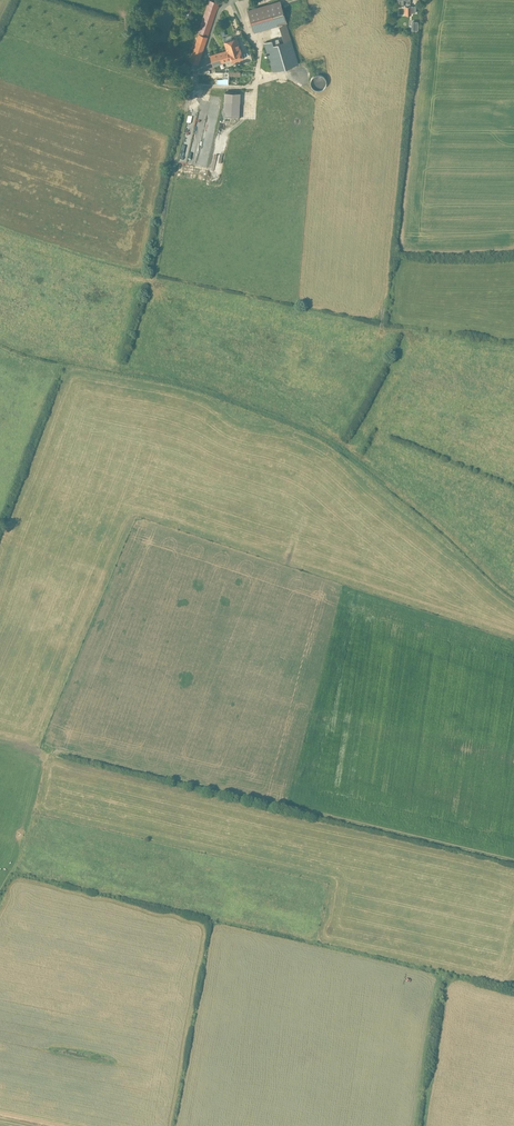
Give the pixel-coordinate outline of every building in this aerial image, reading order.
[(198,32),(199,33),(190,60),(198,63),(219,2),(214,0),(209,0),(198,32)] [(248,9),(255,31),(279,23),(286,21),(287,21),(280,0),(279,0),(248,9)] [(410,6),(405,6),(405,14),(411,14),(411,12),(415,12),(415,6),(410,6)] [(286,21),(279,23),(284,40),(291,38),(286,21)] [(237,35),(224,39),(227,48),(211,53),(213,62),(231,56),(232,59),(243,56),(240,45),(237,35)] [(274,43),(266,46),(273,71),(298,63),(291,38),(284,40),(274,43)] [(229,70),(199,69),(198,83),(229,84),(229,76),(229,74),(229,70)] [(318,74),(317,74),(316,74),(315,75),(314,75),(313,76),(312,77),(312,78),(311,79),(311,80),(311,81),(311,82),(311,83),(311,84),(311,85),(312,86),(312,87),(313,88),(314,89),(315,89),(317,90),(319,90),(320,90),(321,89),(322,89),(323,88),(324,88),(324,87),(325,86),(326,85),(326,84),(326,83),(326,82),(326,81),(326,79),(325,77),(324,76),(323,75),(322,75),(321,74),(320,74),(318,74)] [(240,93),(225,92),(224,119),(239,119),(240,93)] [(201,139),(197,163),(208,165),(211,146),(203,145),(204,140),(201,139)]
